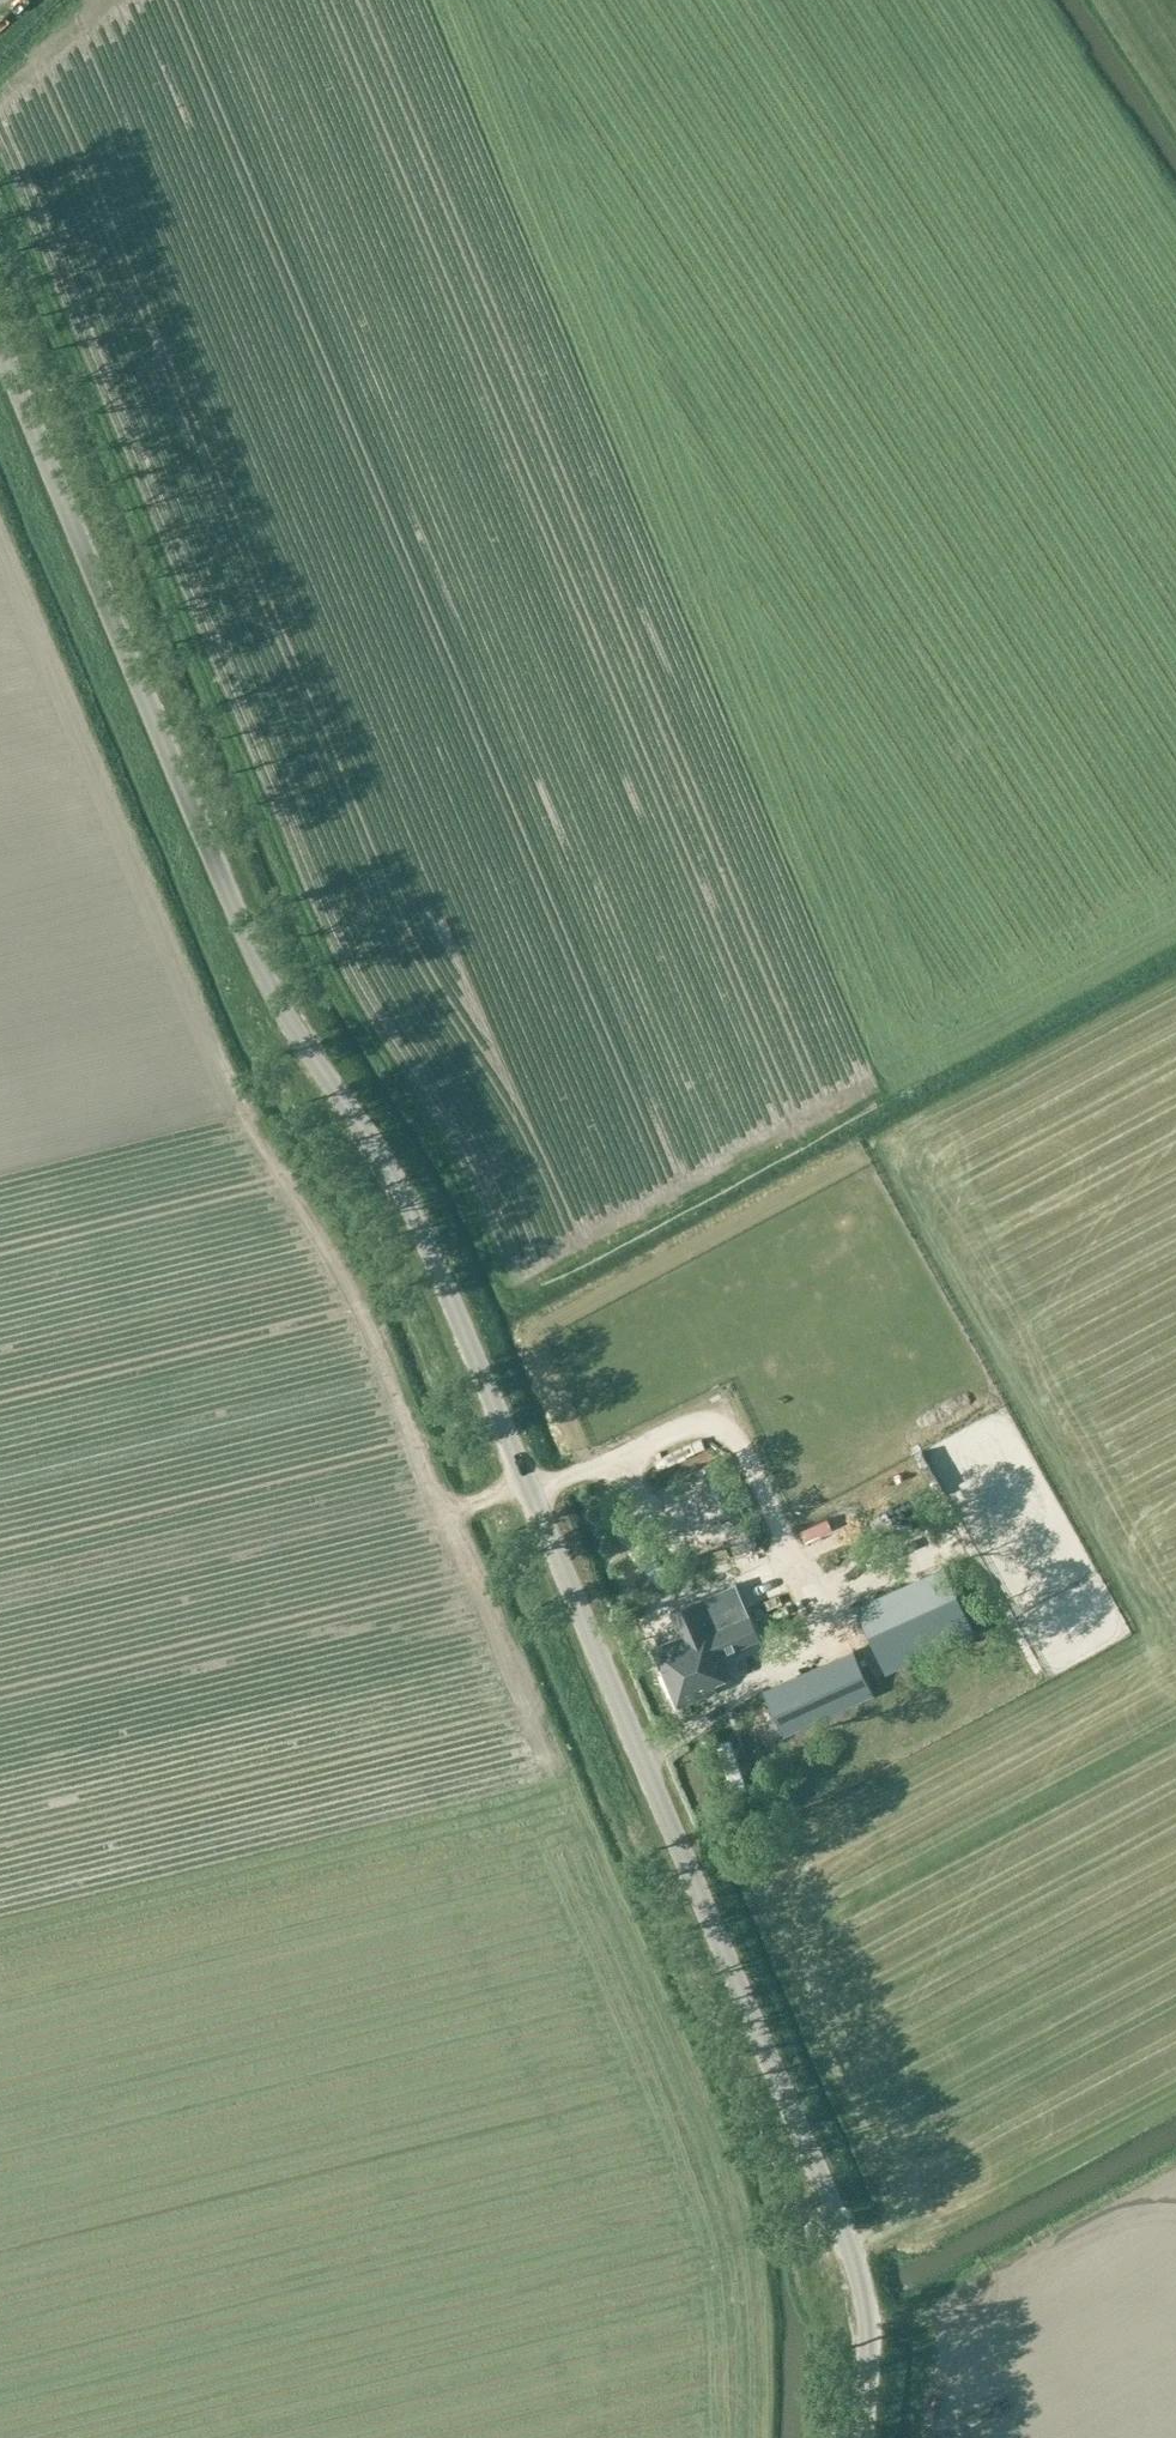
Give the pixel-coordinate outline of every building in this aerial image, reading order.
[(946,1567),(857,1607),(886,1671),(975,1631),(946,1567)] [(760,1636),(748,1608),(737,1583),(662,1613),(660,1607),(638,1616),(647,1637),(667,1628),(671,1639),(653,1646),(678,1706),(719,1690),(715,1681),(730,1675),(722,1656),(743,1647),(762,1640),(760,1636)] [(855,1651),(763,1692),(784,1736),(875,1695),(855,1651)]
